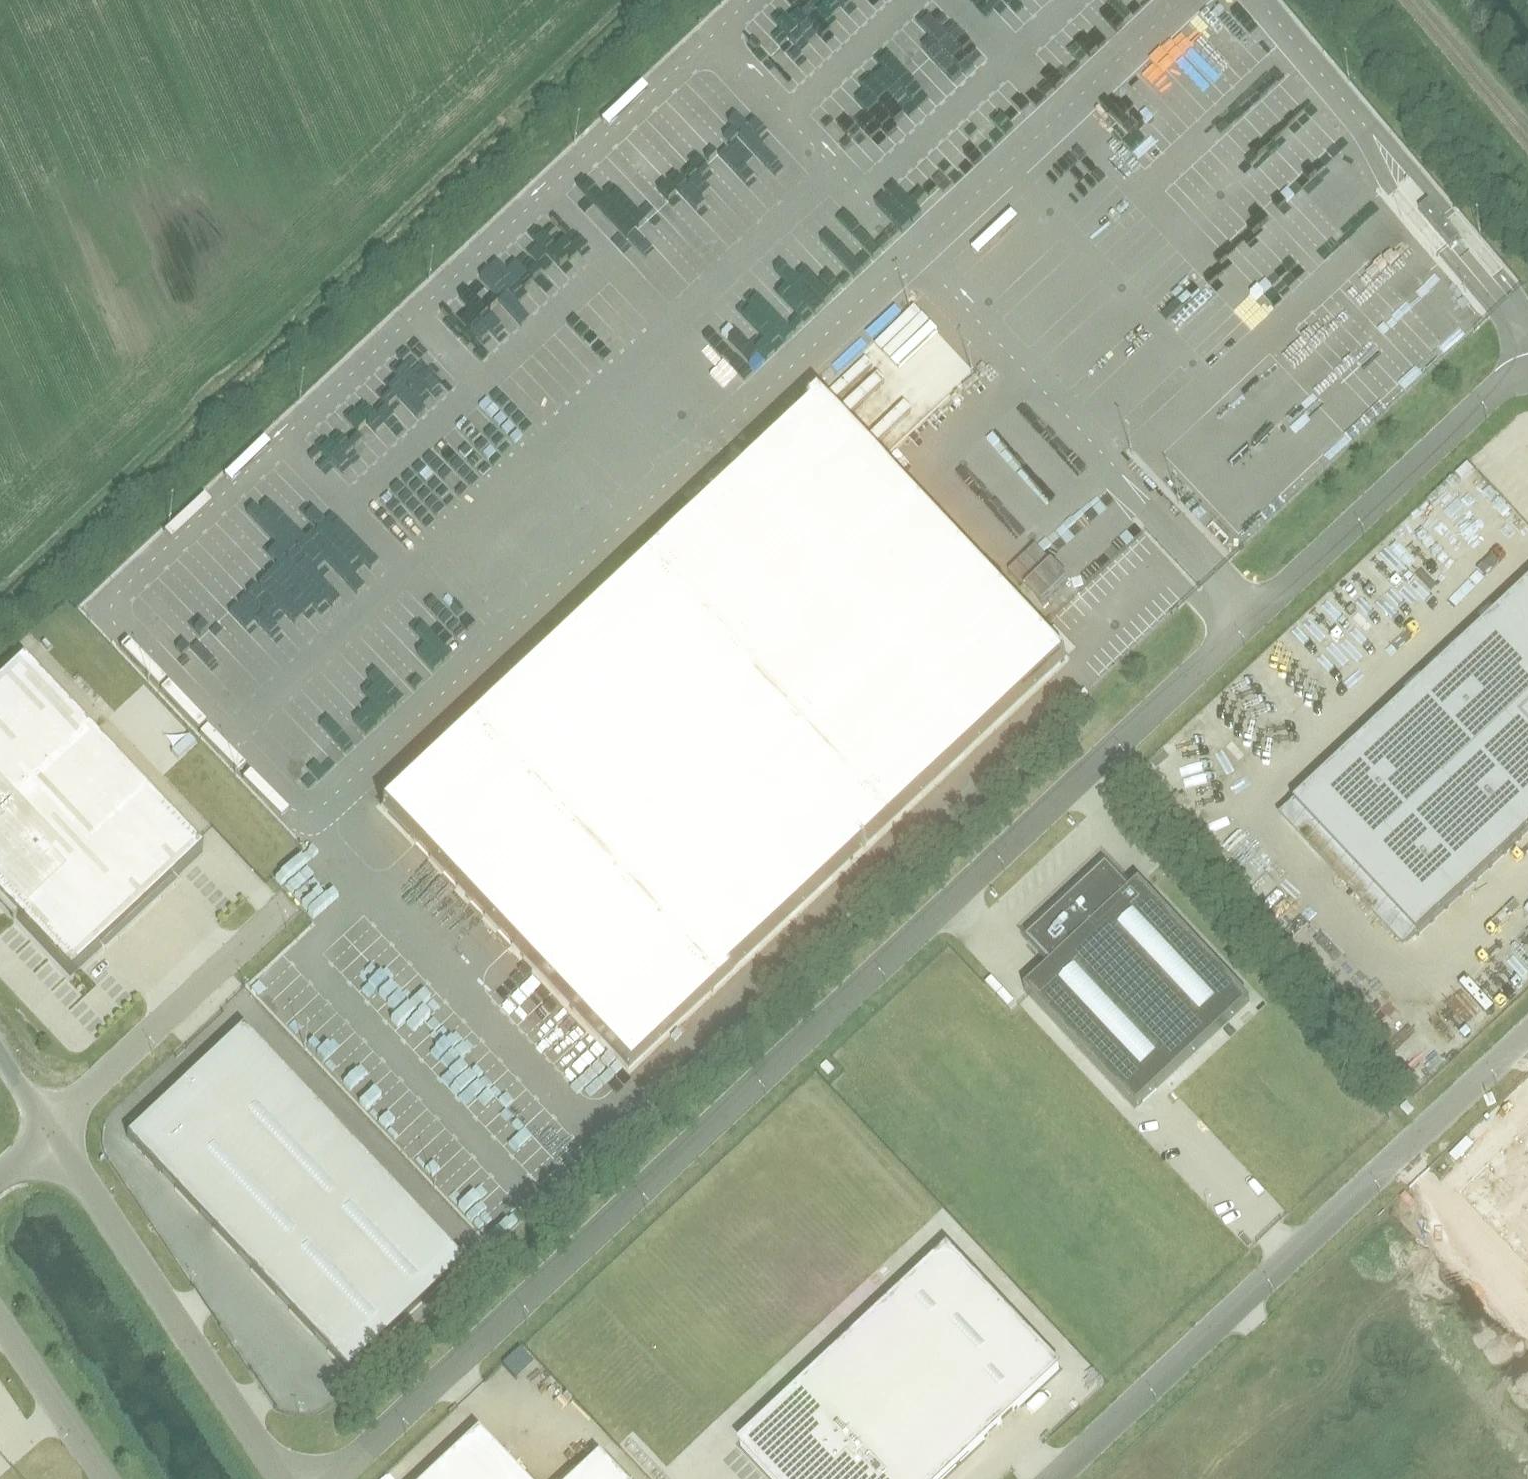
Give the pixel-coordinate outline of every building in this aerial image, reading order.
[(754,456),(744,466),(647,557),(643,560),(381,806),(396,822),(628,1070),(829,882),(891,824),(1068,659),(820,395),(754,456)] [(1052,564),(1026,589),(1042,607),(1069,582),(1052,564)] [(1294,804),(1418,936),(1527,833),(1527,585),(1294,804)] [(203,852),(23,660),(0,682),(0,901),(70,976),(203,852)] [(1053,965),(1025,992),(1135,1110),(1250,1002),(1139,884),(1129,894),(1106,870),(1031,941),(1053,965)] [(348,1372),(464,1263),(243,1028),(127,1136),(348,1372)] [(1516,1138),(1527,1151),(1527,1127),(1516,1138)] [(1516,1138),(1487,1165),(1527,1209),(1527,1151),(1516,1138)] [(1527,1210),(1527,1209),(1487,1165),(1459,1192),(1500,1236),(1527,1210)] [(1527,1265),(1527,1210),(1500,1236),(1527,1265)] [(948,1251),(741,1445),(773,1478),(942,1478),(1059,1369),(948,1251)] [(523,1357),(484,1392),(530,1444),(572,1407),(574,1410),(583,1402),(557,1373),(546,1383),(523,1357)] [(478,1431),(426,1478),(523,1478),(478,1431)] [(598,1455),(572,1478),(620,1478),(598,1455)]
